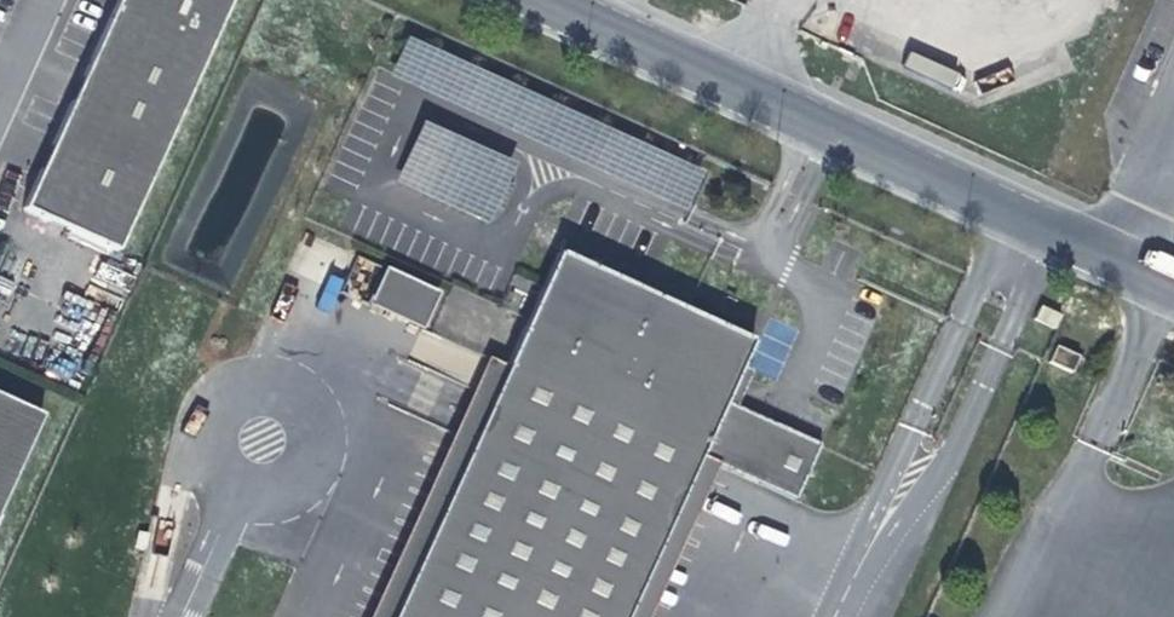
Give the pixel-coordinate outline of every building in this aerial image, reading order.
[(13,214),(106,257),(222,0),(111,0),(13,214)] [(709,171),(410,37),(394,73),(692,208),(709,171)] [(911,54),(906,65),(953,84),(958,73),(911,54)] [(519,162),(426,122),(400,181),(491,223),(519,162)] [(546,260),(493,374),(383,616),(611,616),(682,463),(688,466),(696,449),(754,476),(747,492),(782,509),(808,453),(772,437),(765,451),(706,425),(730,374),(741,349),(585,277),(575,273),(546,260)] [(580,264),(575,273),(585,277),(589,269),(580,264)] [(426,300),(373,275),(356,312),(409,336),(426,300)] [(1056,347),(1052,363),(1075,370),(1079,353),(1056,347)] [(469,362),(355,616),(383,616),(493,374),(469,362)] [(741,379),(730,374),(706,425),(765,451),(772,437),(725,414),(741,379)] [(0,408),(0,489),(30,422),(0,408)] [(754,476),(696,449),(688,466),(706,474),(747,492),(754,476)] [(706,474),(688,466),(682,463),(611,616),(640,616),(706,474)] [(134,540),(125,538),(121,554),(130,556),(134,540)]
